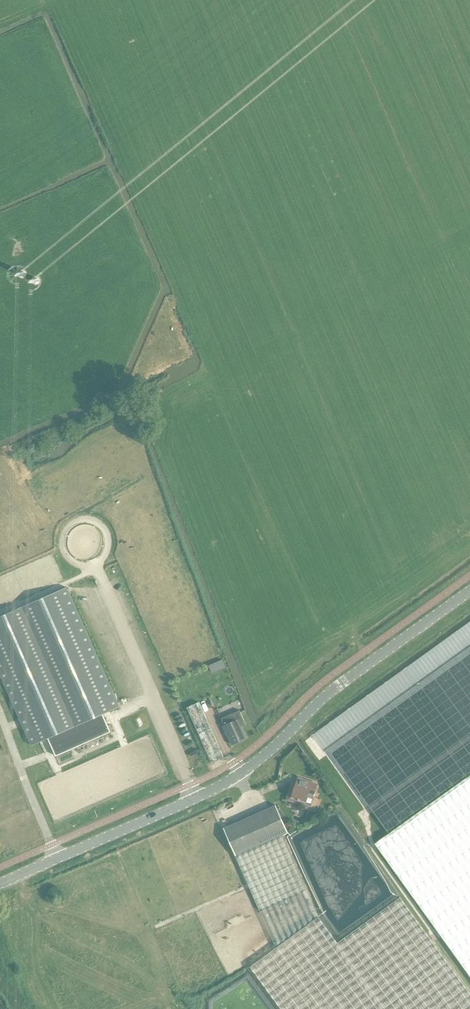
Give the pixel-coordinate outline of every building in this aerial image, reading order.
[(119,707),(67,587),(0,617),(0,673),(32,745),(48,738),(103,714),(119,707)] [(212,672),(226,666),(223,659),(209,665),(212,672)] [(240,710),(221,718),(232,744),(247,738),(246,738),(247,738),(242,727),(246,725),(240,710)] [(103,714),(48,738),(56,756),(111,732),(103,714)] [(374,845),(452,954),(469,979),(469,776),(374,845)] [(294,784),(289,799),(311,806),(314,797),(313,796),(314,794),(318,784),(298,778),(296,784),(294,784)] [(276,805),(224,828),(236,855),(283,835),(288,833),(276,805)] [(276,948),(319,917),(309,896),(283,835),(236,855),(236,856),(248,883),(273,941),(276,948)] [(250,967),(281,1008),(469,1008),(469,993),(400,897),(337,942),(319,917),(276,948),(250,967)]
